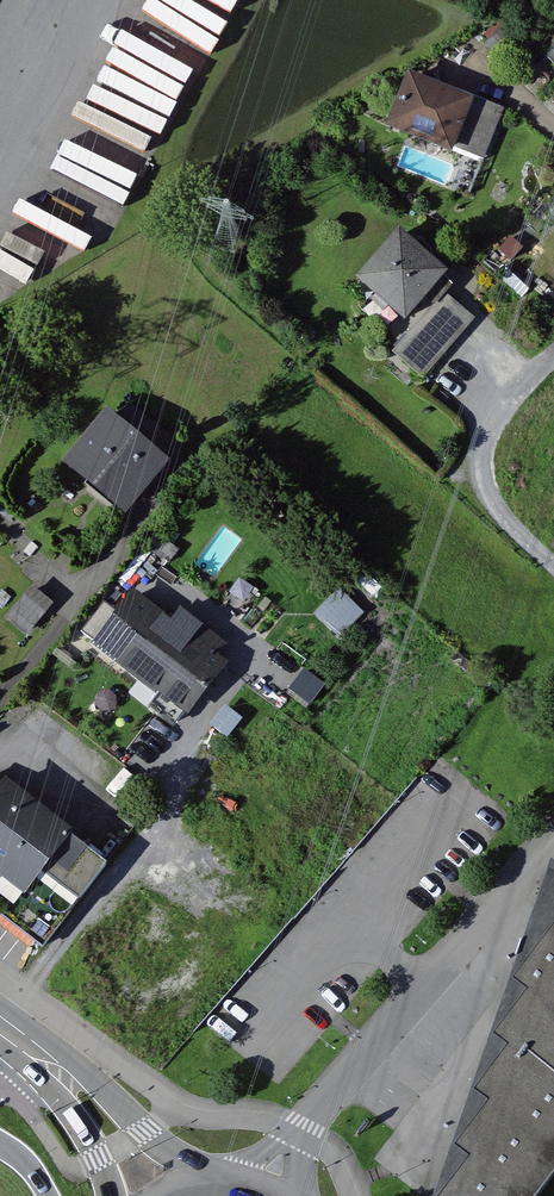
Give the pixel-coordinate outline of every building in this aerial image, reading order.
[(527,40),(510,24),(490,44),(507,60),(527,40)] [(454,150),(456,145),(486,157),(505,108),(488,102),(464,92),(464,94),(412,74),(392,126),(411,133),(454,150)] [(460,280),(405,235),(363,287),(371,293),(418,332),(407,345),(457,386),(477,362),(501,333),(450,292),(460,280)] [(123,416),(116,410),(73,460),(128,507),(184,443),(136,401),(123,416)] [(181,552),(159,537),(152,547),(173,563),(181,552)] [(315,592),(340,617),(366,591),(341,566),(315,592)] [(124,599),(113,590),(84,627),(95,636),(124,599)] [(56,605),(37,591),(18,615),(36,630),(56,605)] [(179,621),(143,594),(104,643),(167,691),(159,702),(186,722),(231,663),(221,656),(230,644),(187,611),(179,621)] [(6,783),(0,790),(0,908),(46,944),(109,864),(6,783)] [(553,1180),(553,927),(515,979),(529,990),(495,1035),(510,1046),(477,1091),(490,1101),(457,1145),(471,1156),(441,1195),(542,1195),(553,1180)] [(251,1062),(243,1070),(253,1080),(261,1072),(251,1062)]
